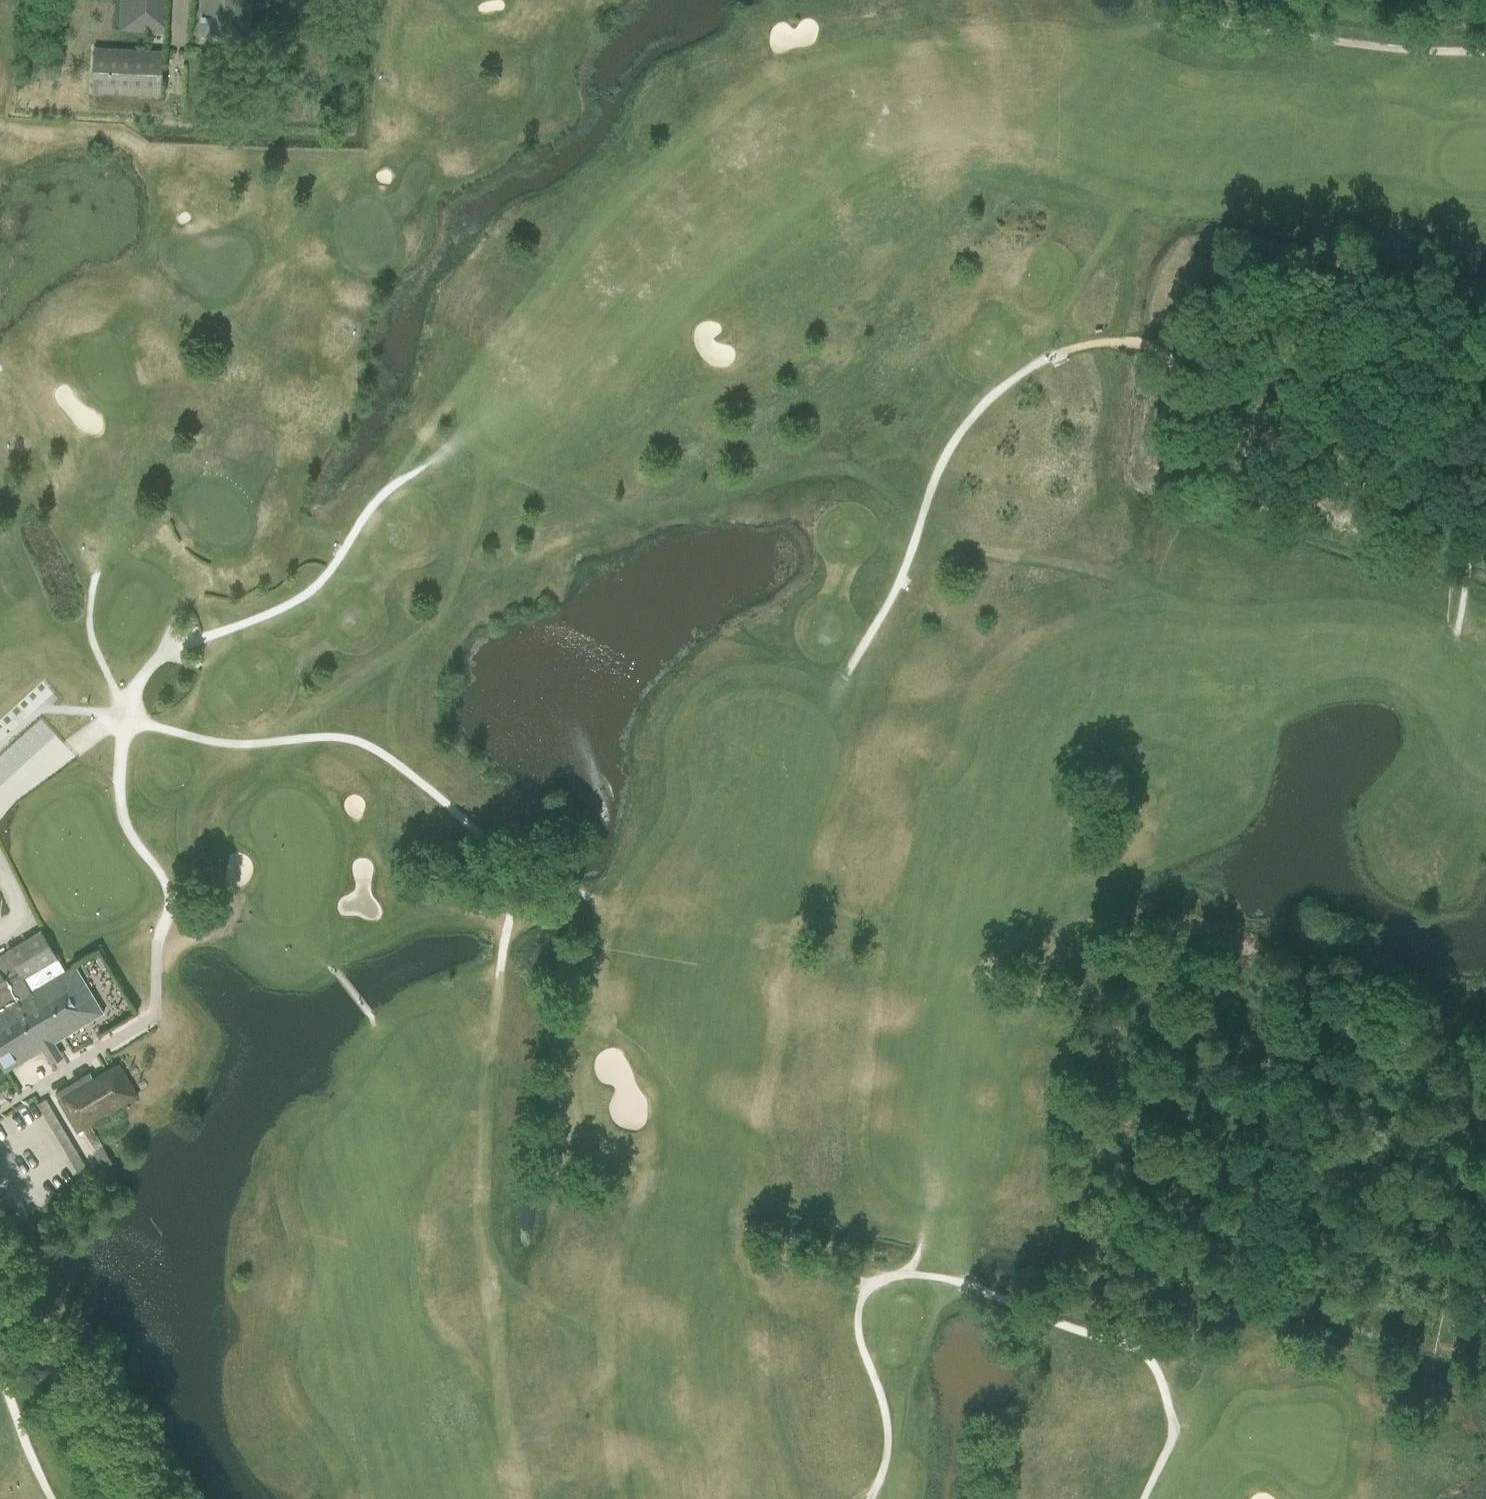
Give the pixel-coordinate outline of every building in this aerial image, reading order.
[(117,29),(161,33),(163,0),(119,0),(117,29)] [(198,36),(249,40),(252,0),(201,0),(198,36)] [(94,48),(92,91),(159,95),(162,51),(94,48)] [(2,1068),(19,1058),(40,1045),(46,1054),(57,1047),(52,1038),(91,1015),(101,1009),(75,966),(65,971),(40,930),(6,950),(31,992),(1,1010),(0,1011),(0,1065),(2,1068)] [(9,985),(0,971),(0,990),(9,985)] [(89,1072),(54,1093),(76,1133),(83,1129),(95,1150),(102,1146),(90,1125),(138,1097),(118,1062),(92,1077),(89,1072)]
